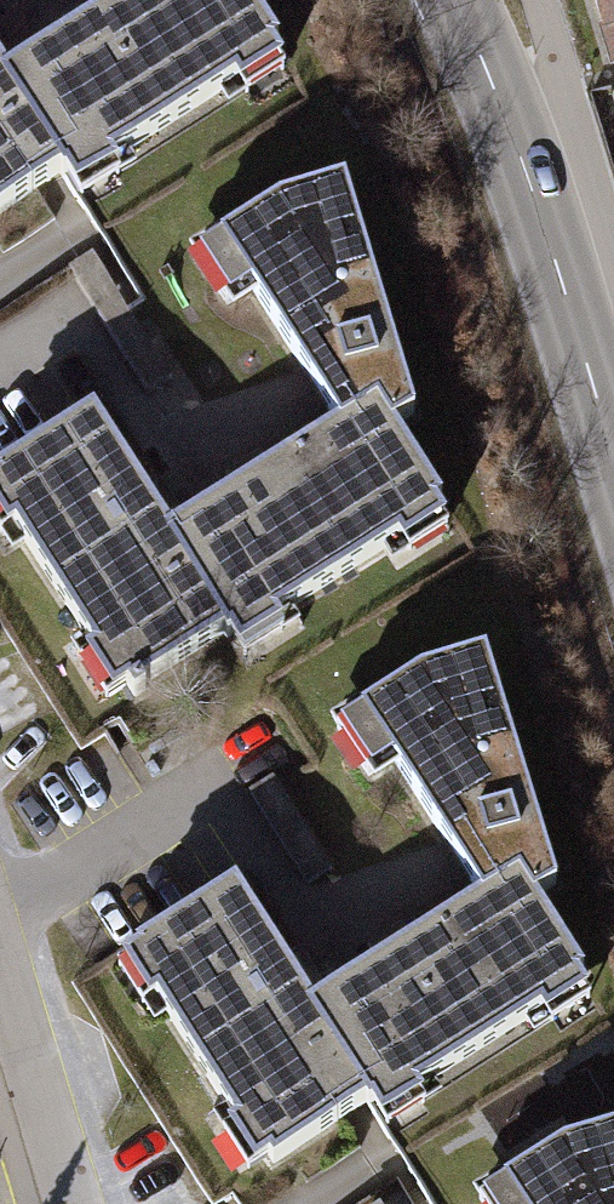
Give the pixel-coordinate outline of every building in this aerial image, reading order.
[(0,58),(0,78),(49,153),(64,176),(269,42),(241,0),(89,0),(51,25),(0,58)] [(613,62),(613,0),(593,0),(613,62)] [(49,153),(0,78),(0,185),(49,153)] [(363,384),(369,393),(397,378),(332,164),(266,178),(200,223),(297,368),(324,408),(363,384)] [(93,254),(69,270),(148,392),(172,376),(93,254)] [(217,477),(157,515),(218,610),(230,630),(436,499),(369,393),(363,384),(324,408),(217,477)] [(0,451),(0,499),(113,677),(218,610),(157,515),(127,469),(83,399),(0,451)] [(506,864),(518,882),(544,866),(477,648),(414,663),(354,702),(439,837),(470,887),(506,864)] [(379,945),(298,997),(357,1088),(371,1111),(580,979),(518,882),(506,864),(470,887),(379,945)] [(224,881),(121,946),(254,1154),(357,1088),(298,997),(265,944),(224,881)] [(613,1109),(553,1125),(493,1164),(517,1203),(613,1203),(613,1112),(613,1109)]
